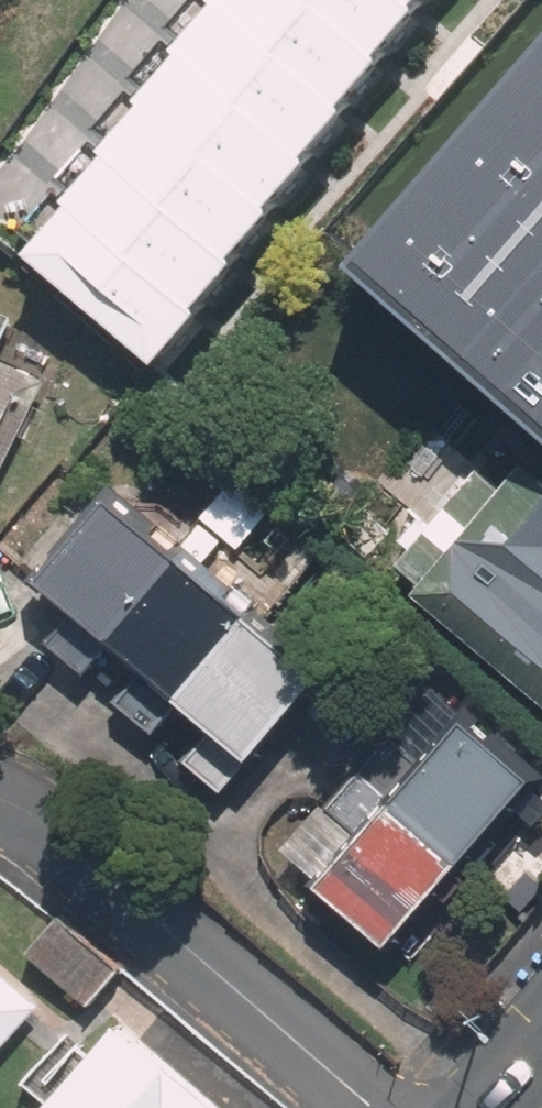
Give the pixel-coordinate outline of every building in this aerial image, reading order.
[(273,221),(317,171),(315,169),(357,121),(353,118),(392,75),(387,70),(429,22),(426,19),(443,0),(223,0),(215,9),(219,12),(180,55),(183,58),(139,107),(143,110),(99,159),(108,167),(69,212),(74,217),(35,261),(167,377),(211,327),(206,322),(245,277),(236,269),(276,224),(273,221)] [(367,236),(541,398),(541,48),(367,236)] [(43,390),(0,370),(0,480),(43,390)] [(379,585),(541,723),(541,500),(511,475),(488,502),(466,482),(379,585)] [(307,692),(93,516),(23,602),(59,632),(39,655),(78,687),(98,662),(124,683),(103,708),(147,744),(165,721),(198,748),(179,770),(217,802),(307,692)] [(303,904),(374,963),(520,790),(450,731),(413,773),(379,744),(318,817),(352,846),(303,904)] [(48,921),(17,957),(80,1010),(111,973),(48,921)] [(30,1010),(0,985),(0,1045),(30,1010)] [(104,1030),(38,1107),(195,1107),(104,1030)]
